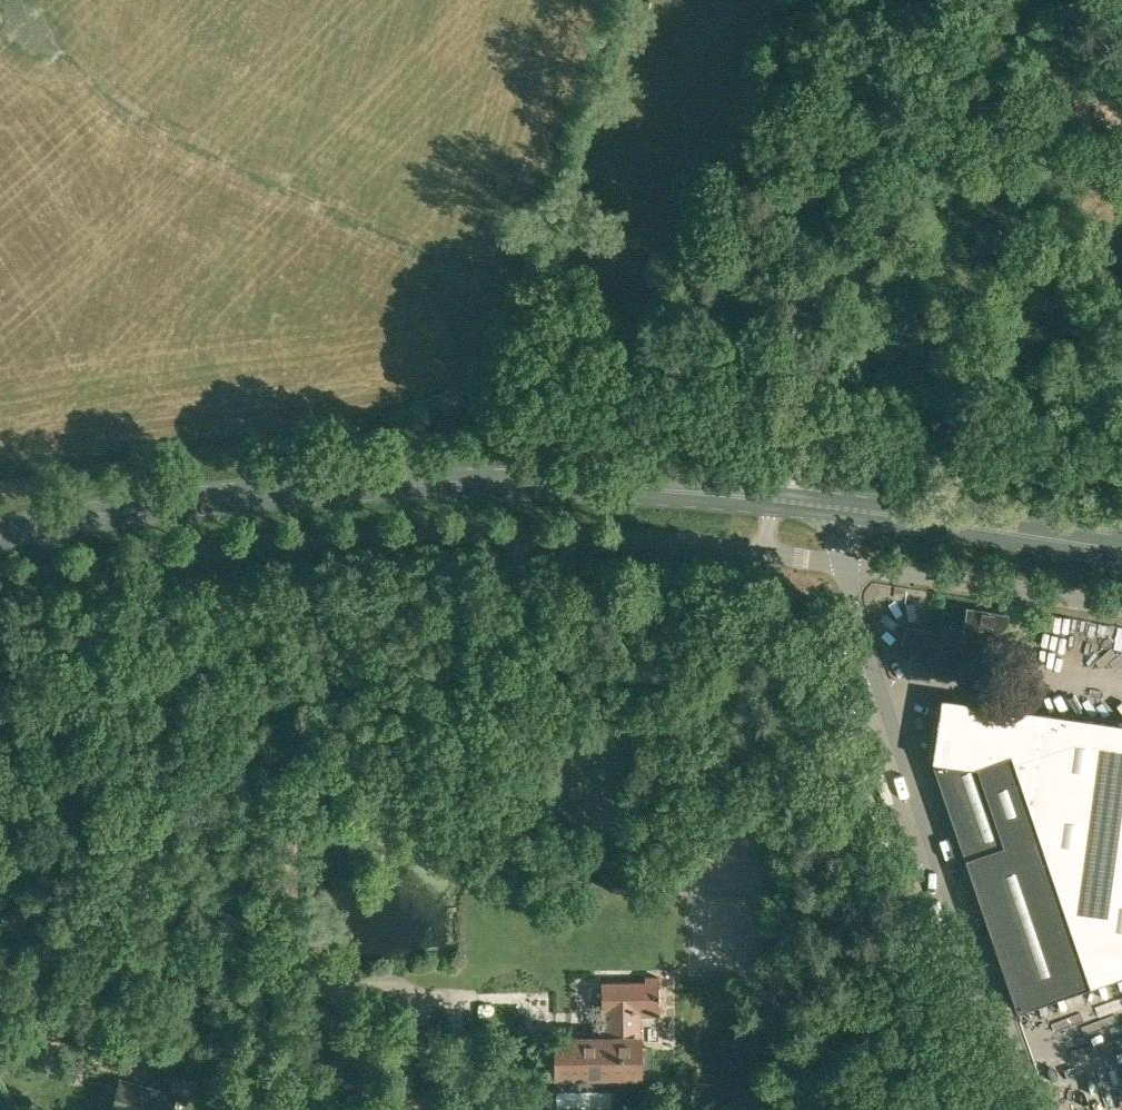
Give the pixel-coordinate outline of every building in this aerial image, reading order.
[(79,541),(109,541),(110,527),(79,527),(79,541)] [(66,532),(47,538),(50,549),(69,544),(66,532)] [(901,648),(915,651),(913,658),(928,660),(927,666),(956,671),(957,665),(986,670),(991,641),(1002,642),(1007,612),(967,605),(962,634),(905,625),(901,648)] [(909,688),(930,751),(930,752),(1015,1005),(1086,981),(1041,845),(1121,858),(1121,723),(909,688)] [(1087,953),(1098,949),(1089,921),(1078,925),(1087,953)] [(555,1077),(555,1088),(556,1088),(556,1104),(611,1103),(611,1087),(611,1072),(641,1071),(641,1033),(639,1033),(639,1012),(658,1012),(658,974),(644,974),(644,979),(602,979),(603,1008),(605,1008),(605,1035),(555,1035),(555,1077)] [(1121,1005),(1121,987),(1119,980),(1110,983),(1118,1006),(1121,1005)] [(172,1091),(120,1077),(112,1108),(118,1109),(171,1109),(174,1098),(186,1102),(192,1081),(175,1077),(172,1091)] [(1080,1107),(1074,1080),(1055,1085),(1062,1109),(1068,1109),(1080,1107)]
